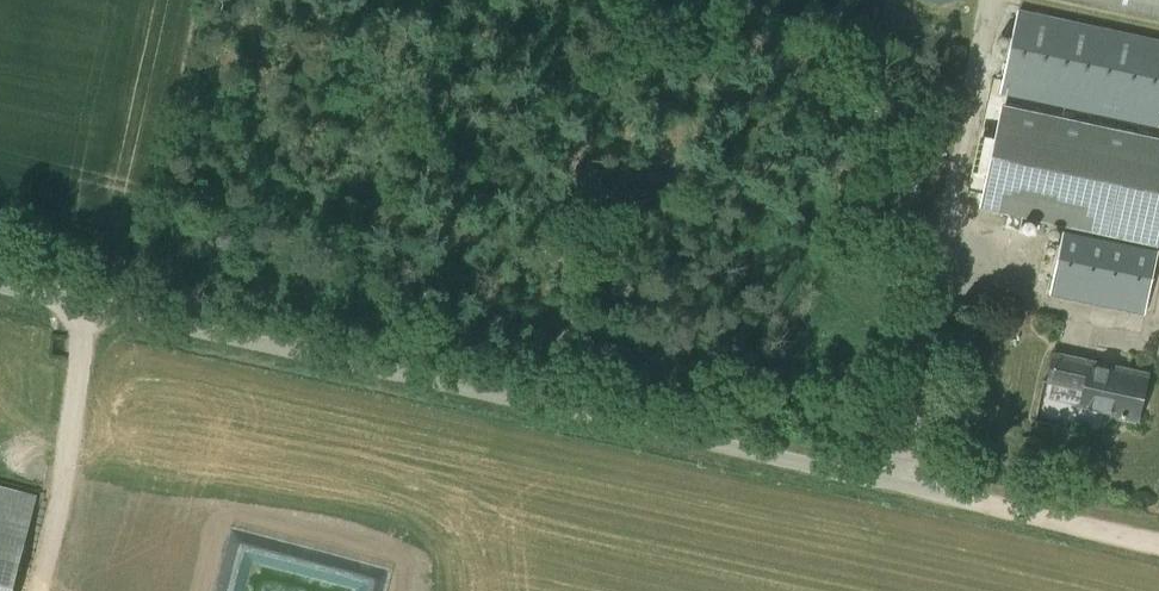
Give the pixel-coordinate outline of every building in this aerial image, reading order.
[(1158,18),(1158,0),(1077,0),(1158,18)] [(1018,12),(1001,94),(1158,128),(1158,42),(1018,12)] [(1002,105),(980,208),(1008,214),(1005,227),(1019,230),(1022,218),(1065,227),(1158,247),(1158,138),(1002,105)] [(863,195),(879,197),(880,185),(865,183),(863,195)] [(1158,252),(1146,248),(1064,231),(1050,296),(1144,316),(1158,252)] [(1138,421),(1148,375),(1055,354),(1049,382),(1085,390),(1082,406),(1117,413),(1116,416),(1138,421)] [(35,498),(0,489),(0,590),(11,590),(35,498)]
